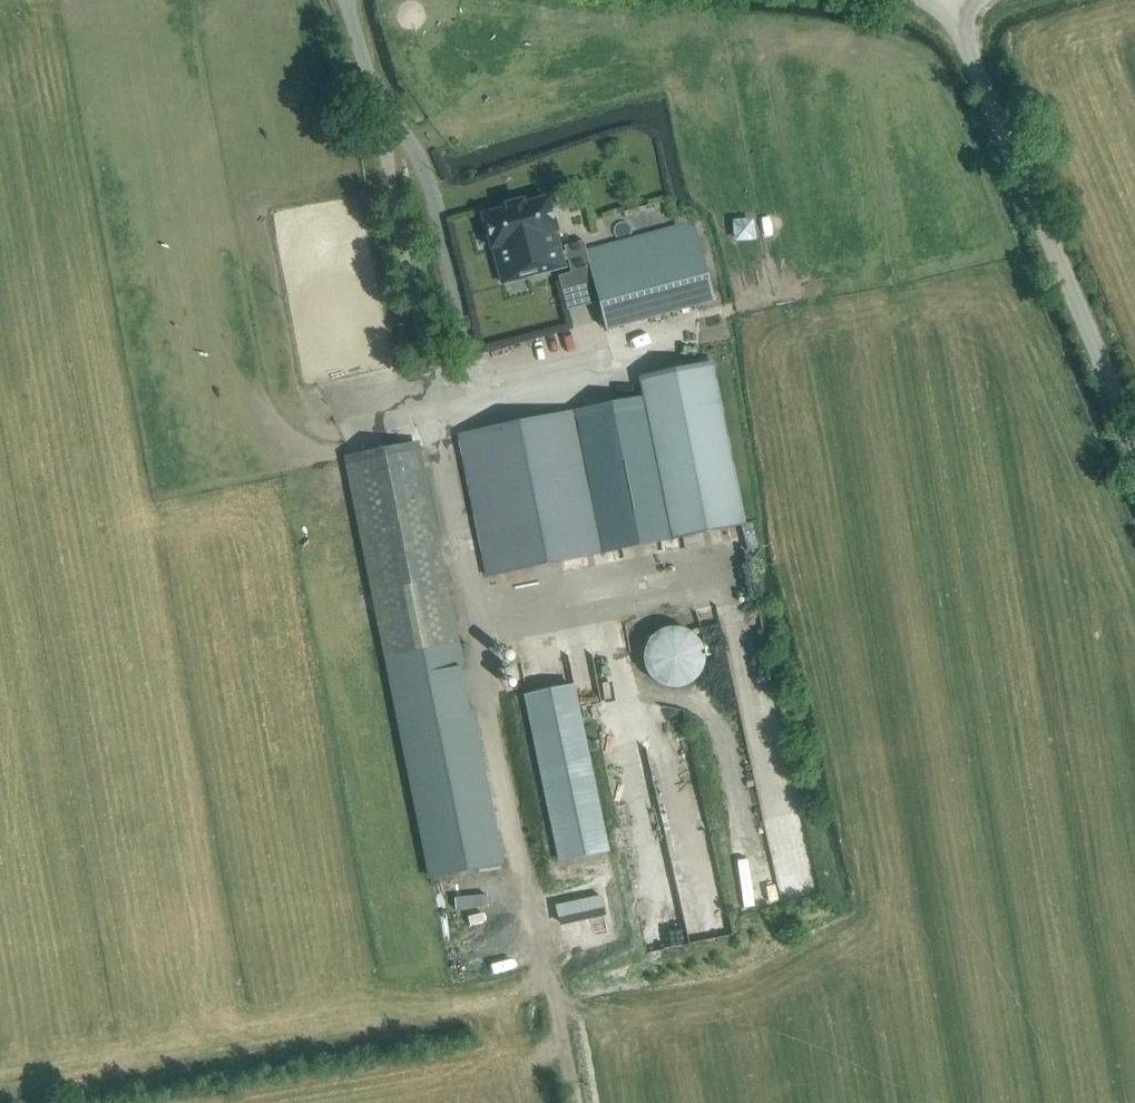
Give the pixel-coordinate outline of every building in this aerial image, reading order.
[(565,247),(566,252),(560,254),(554,231),(556,231),(548,199),(523,205),(522,201),(506,205),(507,209),(483,216),(492,248),(493,248),(503,283),(564,267),(562,260),(568,259),(569,264),(587,259),(585,251),(583,242),(565,247)] [(606,330),(714,302),(693,223),(585,251),(587,259),(606,330)] [(483,475),(469,478),(489,576),(671,539),(744,524),(719,400),(713,366),(639,381),(643,401),(524,426),(525,430),(508,434),(507,429),(475,436),(483,475)] [(350,461),(391,670),(457,657),(415,448),(350,461)] [(684,628),(673,628),(666,629),(659,633),(653,638),(648,644),(645,651),(644,660),(646,668),(649,676),(654,682),(661,687),(668,690),(676,691),(684,690),(691,687),(697,683),(702,678),(706,671),(708,662),(708,653),(705,644),(700,637),(693,632),(684,628)] [(400,713),(433,879),(500,866),(466,700),(400,713)] [(461,983),(486,974),(483,963),(457,972),(461,983)]
